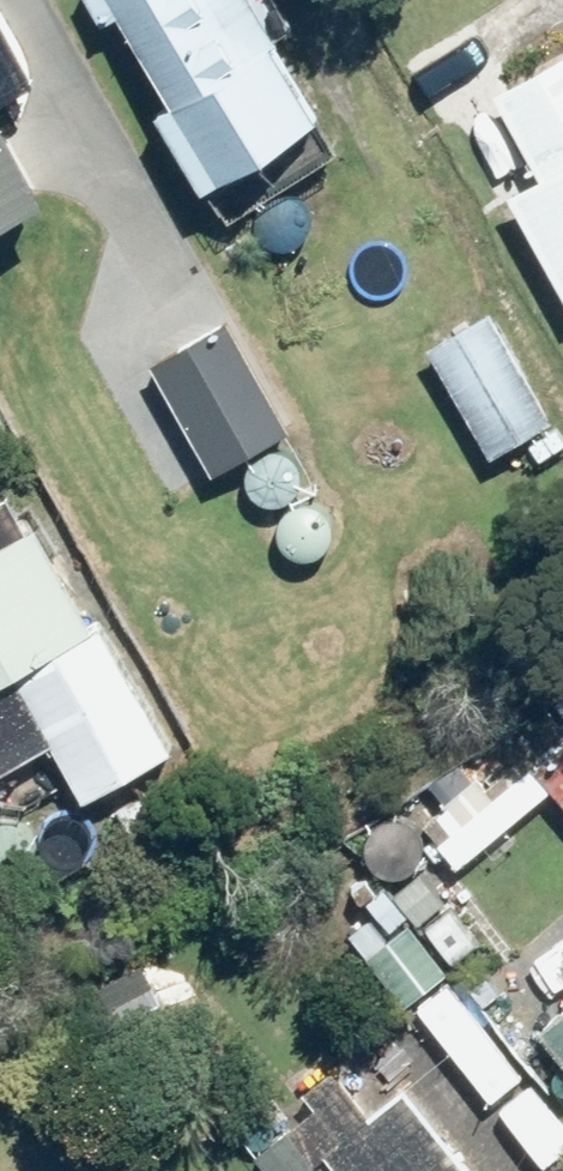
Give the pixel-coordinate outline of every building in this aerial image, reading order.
[(284,42),(257,0),(87,0),(103,25),(124,14),(183,105),(161,119),(209,195),(322,123),(275,49),(284,42)] [(562,291),(562,59),(497,97),(544,180),(509,198),(562,291)] [(0,93),(0,211),(53,178),(0,93)] [(434,351),(495,459),(555,425),(495,317),(434,351)] [(259,418),(213,333),(135,377),(180,460),(259,418)] [(20,682),(91,806),(177,756),(104,627),(96,630),(40,530),(0,552),(0,693),(20,682)] [(463,825),(449,807),(425,824),(458,868),(559,790),(562,795),(562,749),(463,825)] [(396,896),(421,925),(447,903),(422,874),(396,896)] [(367,905),(389,933),(410,916),(388,889),(367,905)] [(369,958),(408,1008),(450,976),(412,925),(369,958)] [(497,973),(523,1002),(549,980),(523,951),(497,973)] [(471,989),(484,1007),(502,993),(488,975),(471,989)] [(106,1003),(125,1043),(160,1026),(141,986),(106,1003)] [(441,1027),(483,1079),(510,1057),(469,1005),(441,1027)] [(542,1035),(562,1059),(562,1017),(542,1035)] [(408,1092),(372,1121),(334,1072),(305,1095),(345,1144),(326,1159),(336,1170),(473,1170),(408,1092)] [(545,1170),(562,1155),(562,1124),(534,1086),(501,1110),(545,1170)] [(272,1170),(317,1170),(276,1112),(245,1134),(272,1170)]
